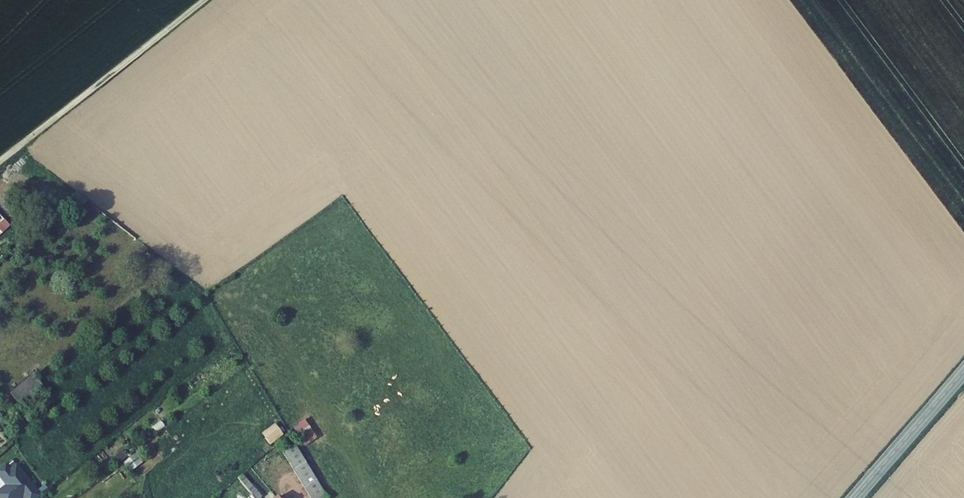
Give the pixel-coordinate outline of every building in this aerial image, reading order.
[(70,197),(79,204),(84,199),(75,193),(70,197)] [(10,227),(4,220),(0,224),(0,236),(10,227)] [(19,406),(42,387),(33,375),(9,394),(19,406)] [(276,422),(262,432),(270,444),(284,434),(276,422)] [(295,445),(282,452),(310,497),(327,497),(295,445)] [(98,456),(103,462),(108,458),(103,452),(98,456)] [(130,473),(143,463),(135,454),(123,464),(130,473)] [(40,497),(15,466),(9,471),(5,466),(0,469),(0,480),(5,487),(0,491),(0,497),(39,497),(40,497)] [(261,497),(242,475),(239,478),(253,495),(249,497),(261,497)]
